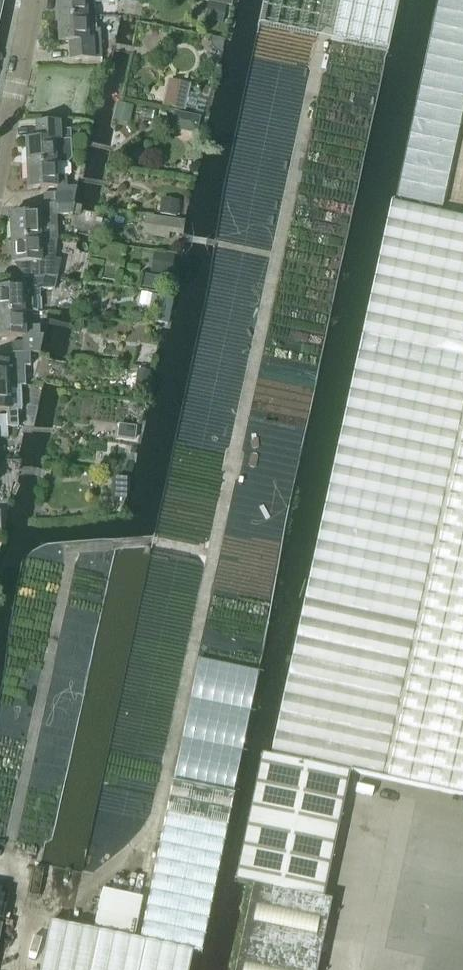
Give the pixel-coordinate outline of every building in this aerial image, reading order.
[(57,20),(94,19),(93,4),(98,4),(117,3),(117,0),(56,0),(57,20)] [(261,25),(388,52),(399,0),(263,0),(258,24),(261,25)] [(204,21),(222,25),(226,8),(208,4),(204,21)] [(94,19),(57,20),(57,44),(68,43),(68,61),(100,60),(100,42),(99,31),(94,31),(94,19)] [(214,38),(214,42),(219,50),(223,51),(225,40),(214,38)] [(168,80),(162,107),(185,112),(187,106),(191,85),(168,80)] [(113,124),(126,126),(130,106),(117,103),(113,124)] [(176,113),(173,130),(197,135),(200,118),(176,113)] [(26,166),(55,164),(67,164),(71,160),(69,130),(60,130),(59,123),(34,124),(35,141),(25,141),(26,166)] [(42,195),(43,207),(54,206),(72,205),(76,188),(66,188),(66,177),(55,177),(55,164),(26,166),(27,191),(55,189),(55,194),(42,195)] [(161,203),(159,214),(175,216),(177,206),(161,203)] [(271,755),(462,797),(462,218),(442,213),(395,203),(271,755)] [(73,209),(72,214),(79,216),(80,210),(81,206),(74,204),(73,205),(73,209)] [(9,216),(10,240),(57,238),(56,217),(71,216),(72,214),(73,209),(73,205),(72,205),(54,206),(43,207),(43,217),(38,217),(39,215),(9,216)] [(184,222),(145,216),(142,237),(168,241),(169,234),(182,236),(184,222)] [(11,265),(23,264),(24,280),(56,279),(60,262),(54,261),(57,238),(10,240),(11,265)] [(153,258),(151,274),(171,278),(173,261),(153,258)] [(24,314),(37,313),(37,298),(40,298),(39,291),(54,290),(56,279),(24,280),(21,280),(21,290),(0,290),(0,315),(24,314)] [(156,296),(152,320),(163,323),(167,324),(172,300),(168,299),(156,296)] [(23,354),(39,353),(43,336),(40,336),(39,327),(25,327),(24,314),(0,315),(0,339),(22,338),(22,344),(11,344),(12,355),(23,354)] [(139,316),(137,324),(145,326),(147,318),(139,316)] [(20,388),(19,366),(23,366),(23,354),(12,355),(12,364),(0,364),(0,389),(20,388)] [(137,371),(135,389),(147,391),(149,373),(137,371)] [(6,413),(6,418),(0,418),(0,429),(18,428),(17,412),(21,412),(20,388),(0,389),(0,413),(6,413)] [(119,426),(118,438),(134,441),(136,429),(119,426)] [(7,430),(18,429),(18,428),(0,429),(0,441),(8,440),(7,430)] [(235,969),(317,969),(332,899),(324,897),(349,772),(262,755),(237,879),(254,883),(235,969)] [(234,795),(173,782),(140,941),(193,952),(201,954),(234,795)] [(103,890),(95,929),(134,938),(142,898),(103,890)] [(51,923),(41,969),(189,969),(193,952),(140,941),(132,940),(51,923)]
